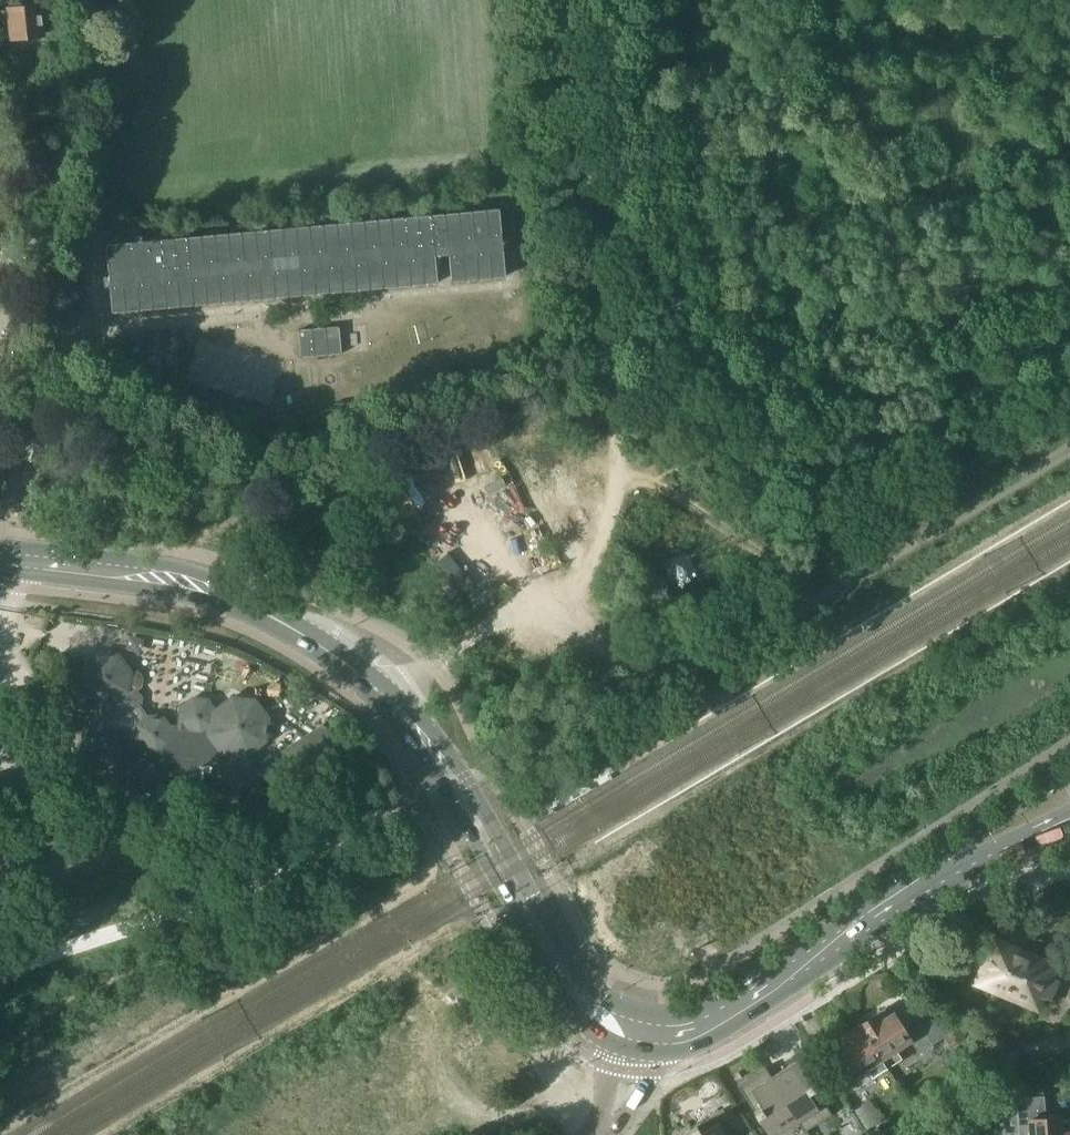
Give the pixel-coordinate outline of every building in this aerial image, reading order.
[(40,5),(11,8),(14,37),(43,34),(40,5)] [(500,208),(107,244),(113,312),(438,282),(436,255),(449,254),(452,281),(506,276),(500,208)] [(340,326),(299,329),(301,357),(342,353),(340,326)] [(25,372),(27,361),(18,360),(14,359),(12,370),(16,371),(25,372)] [(42,654),(39,659),(40,665),(46,669),(52,667),(55,662),(54,655),(48,652),(42,654)] [(129,671),(118,657),(102,655),(87,666),(84,682),(75,681),(67,687),(66,697),(74,707),(87,709),(82,745),(97,747),(94,768),(198,781),(197,788),(230,793),(231,786),(244,787),(256,778),(258,764),(249,754),(266,739),(269,717),(255,699),(233,696),(215,710),(207,699),(193,697),(182,706),(179,726),(170,725),(163,717),(149,715),(148,716),(141,706),(142,697),(136,689),(141,685),(142,677),(138,672),(129,671)] [(1007,994),(1025,951),(994,938),(989,950),(980,947),(972,965),(982,969),(976,981),(1007,994)] [(1025,951),(1007,994),(1034,1006),(1039,993),(1049,997),(1056,979),(1047,975),(1052,963),(1025,951)] [(860,1024),(888,1068),(903,1058),(897,1048),(911,1040),(920,1054),(931,1047),(916,1023),(906,1028),(896,1012),(891,1015),(886,1008),(860,1024)] [(858,1087),(888,1068),(860,1024),(834,1040),(839,1048),(834,1051),(858,1087)] [(953,1031),(963,1046),(969,1043),(960,1027),(953,1031)] [(945,1035),(955,1051),(963,1046),(953,1031),(945,1035)] [(999,1070),(1019,1068),(1019,1057),(999,1060),(999,1070)] [(803,1134),(830,1116),(796,1062),(769,1079),(797,1124),(803,1134)] [(769,1079),(763,1070),(736,1087),(766,1134),(780,1134),(797,1124),(769,1079)] [(1062,1120),(1062,1115),(1046,1117),(1044,1095),(1042,1081),(1016,1085),(1017,1098),(1002,1100),(1005,1133),(1020,1132),(1020,1134),(1069,1134),(1069,1119),(1062,1120)] [(724,1108),(681,1134),(740,1134),(724,1108)] [(866,1134),(884,1134),(879,1126),(866,1134)]
